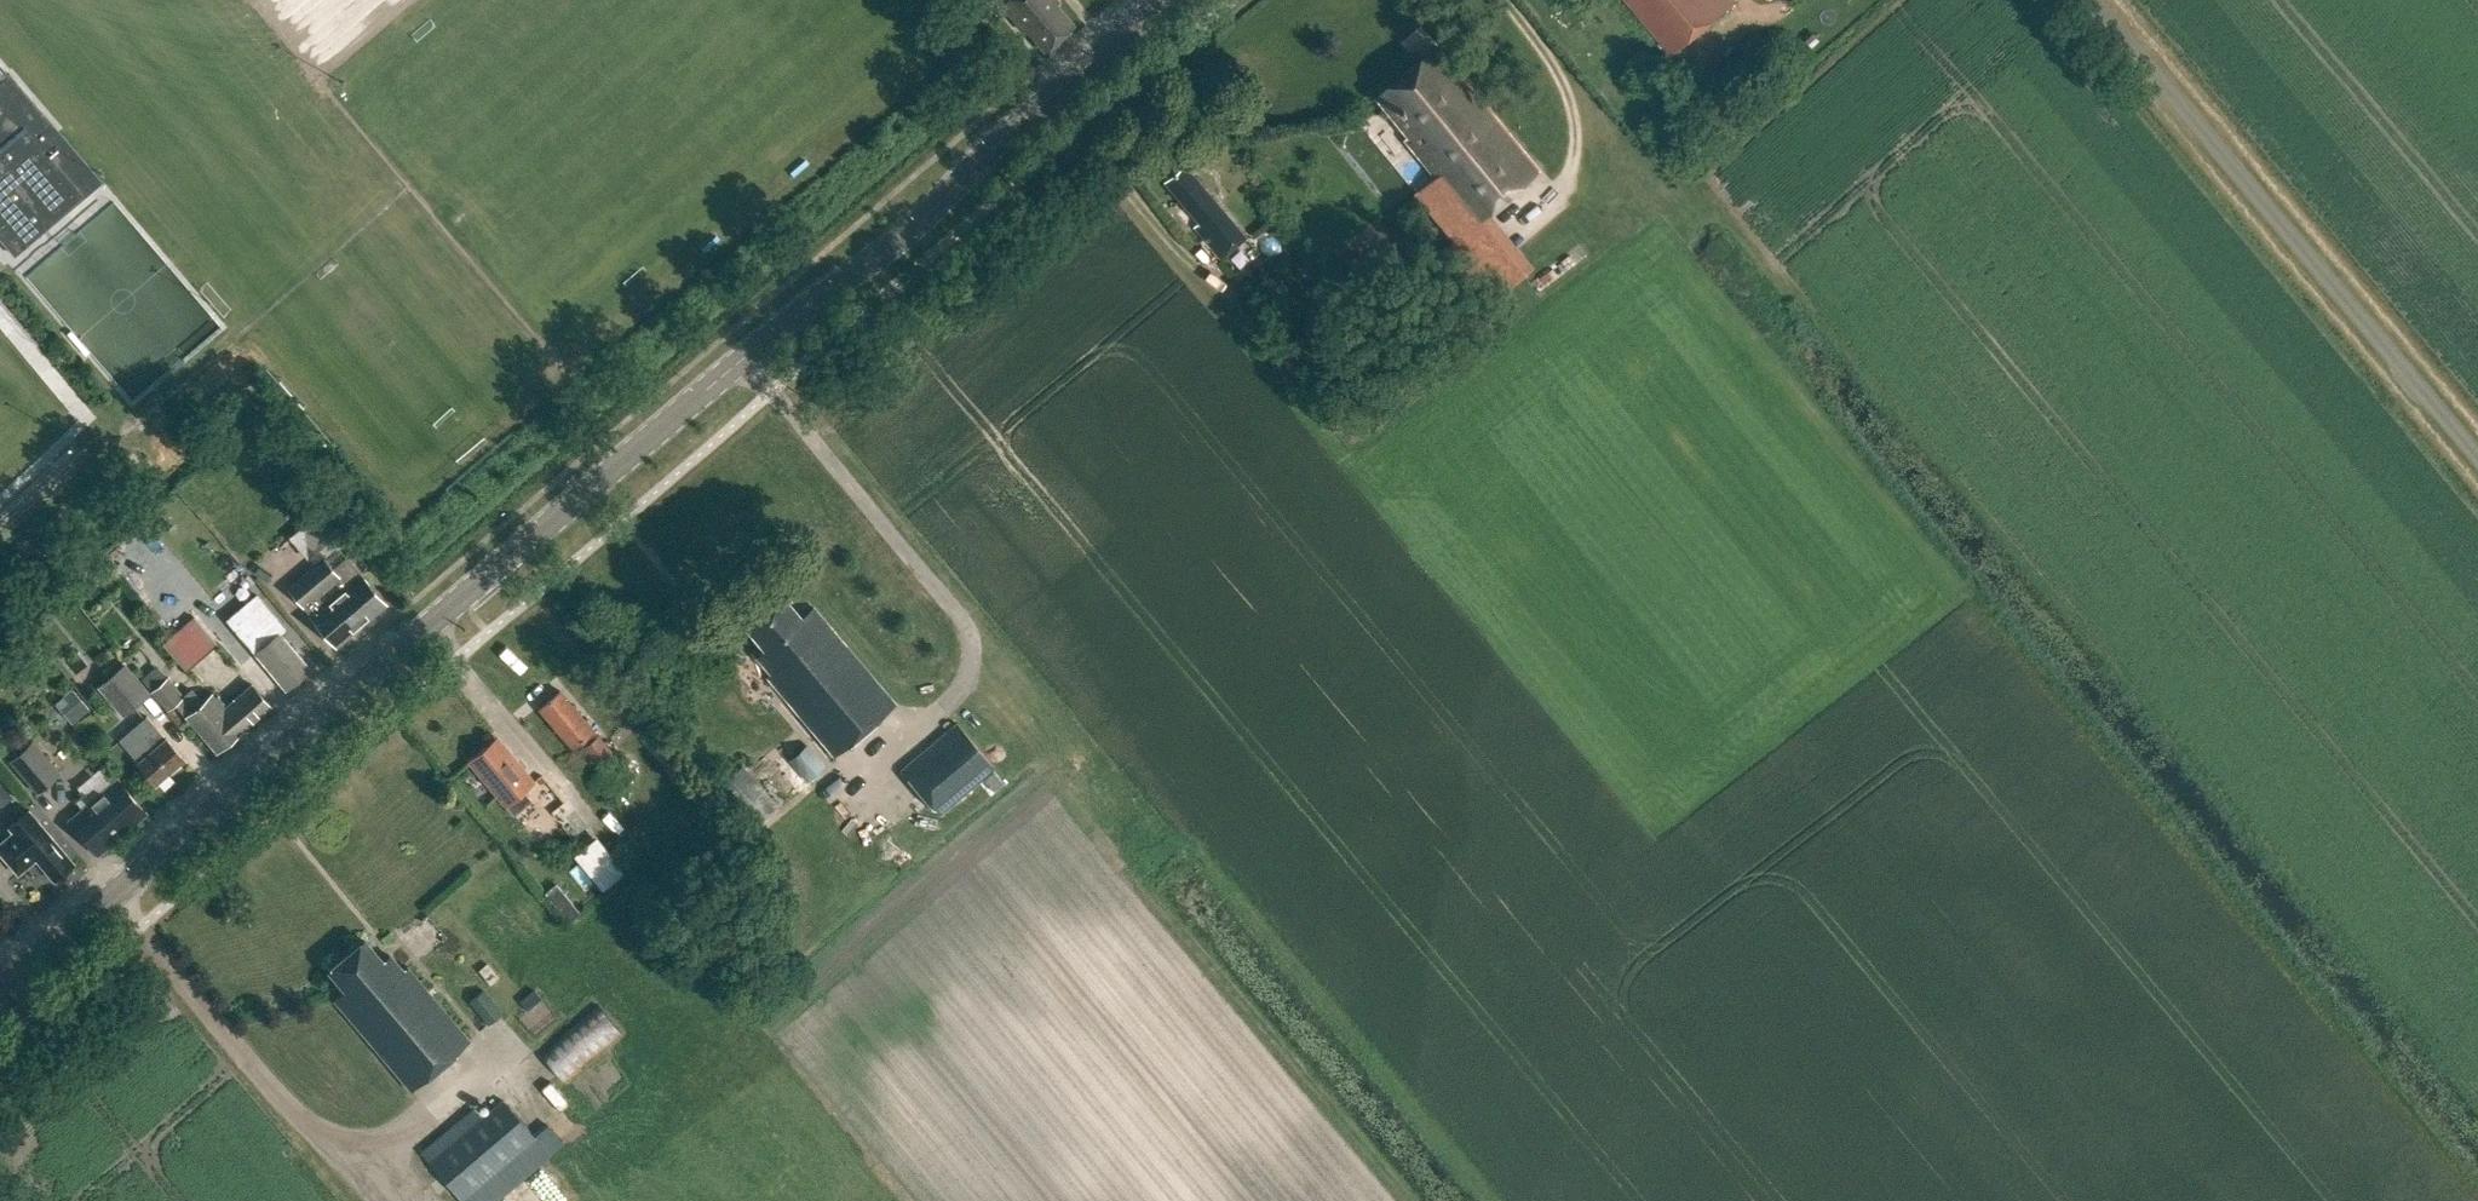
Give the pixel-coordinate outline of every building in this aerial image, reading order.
[(1044,51),(1074,25),(1057,5),(1059,3),(1057,0),(1008,0),(1001,6),(1024,33),(1027,30),(1044,51)] [(1672,54),(1734,3),(1731,0),(1627,0),(1672,54)] [(1404,138),(1474,223),(1539,169),(1437,46),(1375,97),(1407,136),(1404,138)] [(84,196),(48,153),(54,147),(45,136),(55,128),(9,74),(8,75),(0,66),(0,238),(15,255),(84,196)] [(1165,180),(1198,222),(1187,231),(1218,269),(1250,243),(1185,164),(1165,180)] [(327,585),(360,625),(384,604),(345,557),(332,567),(338,575),(327,585)] [(287,589),(335,646),(360,625),(327,585),(338,575),(332,567),(324,558),(287,589)] [(765,648),(757,655),(771,673),(767,676),(834,756),(896,704),(814,606),(802,617),(782,593),(745,624),(765,648)] [(257,595),(227,619),(247,643),(286,689),(310,669),(280,634),(286,629),(257,595)] [(217,644),(194,617),(162,644),(186,671),(217,644)] [(149,692),(124,663),(110,675),(135,705),(149,692)] [(251,684),(224,707),(222,705),(223,701),(218,695),(214,696),(211,692),(202,700),(192,688),(185,695),(168,675),(151,690),(167,709),(174,703),(215,751),(269,705),(251,684)] [(538,708),(573,749),(594,731),(559,690),(538,708)] [(183,759),(165,737),(146,715),(118,738),(138,761),(137,761),(155,782),(183,759)] [(901,770),(939,815),(995,767),(957,723),(901,770)] [(598,737),(580,751),(595,769),(613,754),(598,737)] [(492,742),(468,761),(505,805),(515,817),(534,801),(524,789),(534,781),(503,745),(498,749),(492,742)] [(14,764),(41,795),(63,775),(37,744),(14,764)] [(804,780),(823,764),(807,745),(788,761),(804,780)] [(742,765),(714,789),(748,828),(776,804),(742,765)] [(72,824),(98,854),(147,813),(121,782),(72,824)] [(54,880),(74,863),(30,811),(10,828),(14,833),(0,844),(0,852),(19,874),(36,859),(54,880)] [(599,837),(575,855),(602,890),(626,872),(599,837)] [(568,922),(580,913),(555,884),(544,893),(568,922)] [(334,999),(411,1090),(473,1038),(467,1031),(464,1033),(408,967),(403,971),(390,955),(383,961),(364,939),(329,969),(346,989),(334,999)] [(486,1024),(501,1011),(481,988),(467,1002),(486,1024)] [(615,1038),(590,1009),(532,1058),(558,1088),(615,1038)] [(428,1163),(460,1200),(495,1200),(549,1155),(503,1100),(428,1163)]
